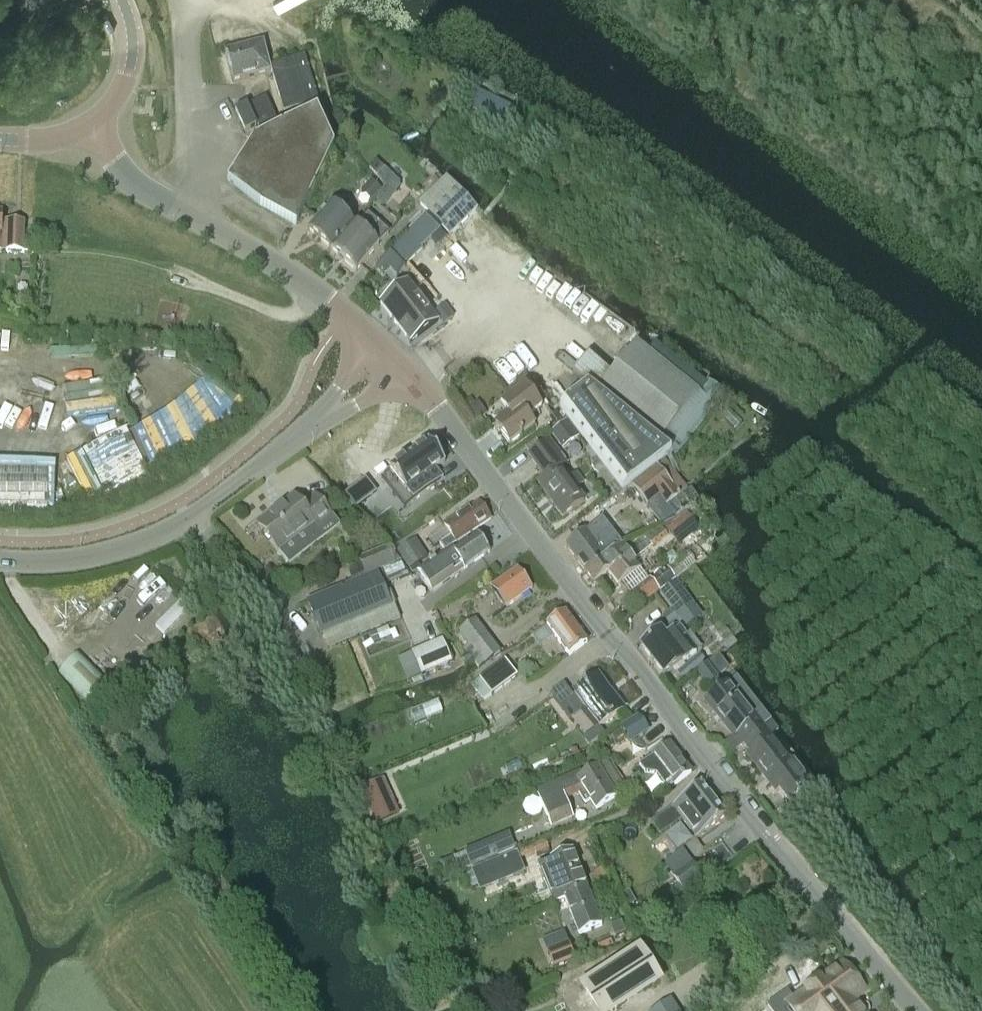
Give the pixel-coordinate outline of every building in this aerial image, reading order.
[(271,72),(270,72),(263,43),(226,51),(232,82),(271,72)] [(270,67),(284,113),(319,102),(305,56),(270,67)] [(473,89),(465,104),(503,123),(510,108),(473,89)] [(267,122),(276,118),(266,97),(257,101),(267,122)] [(258,126),(267,122),(257,101),(248,105),(258,126)] [(244,133),(255,126),(246,106),(235,111),(244,133)] [(253,140),(228,180),(258,204),(267,210),(281,218),(296,226),(333,149),(316,112),(253,140)] [(482,131),(487,121),(472,112),(467,122),(482,131)] [(400,184),(385,169),(376,161),(369,168),(377,176),(386,187),(387,187),(375,200),(383,207),(400,189),(400,184)] [(446,179),(445,180),(420,204),(435,219),(462,194),(446,179)] [(371,199),(381,189),(371,180),(362,191),(371,199)] [(462,194),(435,219),(451,236),(477,210),(462,194)] [(352,224),(334,208),(330,204),(307,231),(329,250),(352,224)] [(35,254),(35,244),(23,243),(24,223),(2,222),(2,212),(0,212),(0,252),(35,254)] [(409,231),(388,252),(401,266),(405,263),(407,265),(423,249),(422,248),(440,230),(425,215),(409,231)] [(356,273),(379,246),(378,245),(387,234),(367,217),(358,228),(352,224),(329,250),(356,273)] [(410,343),(437,322),(407,283),(380,304),(410,343)] [(369,293),(376,302),(387,294),(380,284),(369,293)] [(674,458),(723,396),(707,383),(699,394),(636,344),(611,377),(596,395),(587,388),(559,409),(622,492),(671,455),(674,458)] [(588,357),(573,376),(587,388),(596,395),(611,377),(588,357)] [(174,408),(135,432),(153,472),(194,451),(239,409),(243,402),(205,377),(202,382),(174,408)] [(509,416),(495,426),(510,445),(535,427),(529,418),(541,409),(525,387),(501,406),(509,416)] [(470,399),(462,404),(466,410),(474,405),(470,399)] [(474,405),(466,410),(474,423),(484,416),(476,404),(474,405)] [(567,421),(550,433),(556,441),(572,429),(567,421)] [(126,431),(82,454),(105,496),(146,475),(126,431)] [(536,441),(525,449),(530,457),(542,448),(536,441)] [(390,472),(389,473),(390,474),(413,503),(440,482),(432,473),(444,464),(445,464),(440,457),(435,451),(429,442),(428,443),(399,466),(390,472)] [(530,457),(529,458),(543,480),(538,484),(562,517),(583,501),(575,490),(583,484),(576,474),(568,480),(559,468),(564,465),(548,444),(542,448),(530,457)] [(657,468),(633,487),(647,506),(660,497),(666,506),(686,491),(687,490),(688,490),(686,486),(667,461),(657,468)] [(0,462),(0,515),(53,516),(52,464),(0,462)] [(366,480),(343,498),(354,510),(376,493),(366,480)] [(686,491),(666,506),(675,518),(696,504),(686,491)] [(294,498),(257,527),(277,552),(313,524),(317,530),(331,519),(315,498),(302,508),(294,498)] [(451,537),(440,545),(445,552),(491,519),(479,502),(444,527),(451,537)] [(667,531),(688,515),(687,513),(662,526),(667,531)] [(587,573),(615,551),(595,524),(566,546),(587,573)] [(450,550),(417,574),(431,592),(464,568),(465,570),(489,552),(477,535),(452,553),(450,550)] [(408,569),(426,558),(415,540),(398,552),(408,569)] [(615,551),(587,573),(595,584),(609,574),(619,587),(640,571),(622,547),(615,551)] [(365,576),(393,564),(387,549),(359,561),(365,576)] [(505,608),(532,588),(518,569),(491,589),(505,608)] [(650,583),(649,581),(634,592),(644,605),(659,593),(658,592),(674,580),(667,570),(650,583)] [(377,574),(307,603),(321,636),(394,606),(389,594),(385,595),(377,574)] [(676,583),(661,594),(673,611),(686,628),(700,618),(686,600),(688,599),(676,583)] [(679,618),(672,609),(662,617),(668,626),(679,618)] [(569,656),(587,643),(565,613),(547,626),(569,656)] [(484,664),(500,652),(475,620),(459,633),(484,664)] [(661,632),(641,647),(663,676),(682,662),(683,663),(696,653),(678,629),(665,638),(661,632)] [(422,676),(452,663),(442,639),(412,652),(422,676)] [(80,652),(58,674),(92,708),(114,686),(80,652)] [(705,663),(700,656),(690,663),(695,670),(705,663)] [(480,680),(471,687),(483,702),(492,696),(517,677),(505,661),(480,680)] [(707,667),(696,674),(708,689),(718,681),(707,667)] [(600,728),(624,710),(599,677),(575,696),(600,728)] [(728,685),(706,702),(733,738),(725,744),(730,750),(741,741),(741,742),(760,727),(768,721),(761,712),(736,680),(728,686),(728,685)] [(323,692),(313,697),(319,710),(329,704),(323,692)] [(637,718),(621,730),(631,743),(647,731),(637,718)] [(760,727),(741,742),(751,755),(749,757),(777,793),(779,790),(790,803),(808,789),(770,740),(776,735),(778,734),(768,721),(760,727)] [(620,742),(626,737),(621,730),(614,735),(620,742)] [(691,773),(671,746),(632,774),(653,801),(691,773)] [(580,784),(575,787),(579,794),(585,804),(590,800),(597,811),(617,798),(597,768),(583,777),(578,780),(580,784)] [(580,784),(578,780),(583,777),(581,773),(536,792),(551,826),(573,817),(566,800),(579,794),(575,787),(580,784)] [(676,805),(652,823),(661,835),(683,818),(698,838),(726,817),(701,785),(676,805)] [(393,800),(369,811),(376,825),(400,815),(393,800)] [(460,873),(515,849),(508,833),(465,852),(465,853),(439,864),(443,873),(460,873)] [(533,848),(537,858),(550,852),(546,843),(533,848)] [(723,846),(715,853),(725,866),(733,860),(723,846)] [(565,898),(587,889),(573,852),(551,860),(552,861),(539,865),(554,903),(565,898)] [(471,870),(480,891),(523,873),(514,853),(471,870)] [(683,890),(703,876),(694,863),(674,876),(680,887),(683,890)] [(680,887),(671,893),(675,899),(685,893),(683,890),(680,887)] [(579,935),(601,926),(587,889),(565,898),(579,935)] [(629,908),(636,904),(629,893),(623,897),(629,908)] [(568,944),(547,952),(549,958),(553,968),(575,960),(568,944)] [(563,991),(576,1010),(583,1010),(595,1003),(600,1010),(609,1010),(657,980),(639,954),(625,963),(620,953),(563,991)] [(786,1006),(790,1010),(864,1010),(855,1000),(867,991),(841,962),(786,1006)] [(655,1010),(678,1010),(671,1001),(655,1010)]
